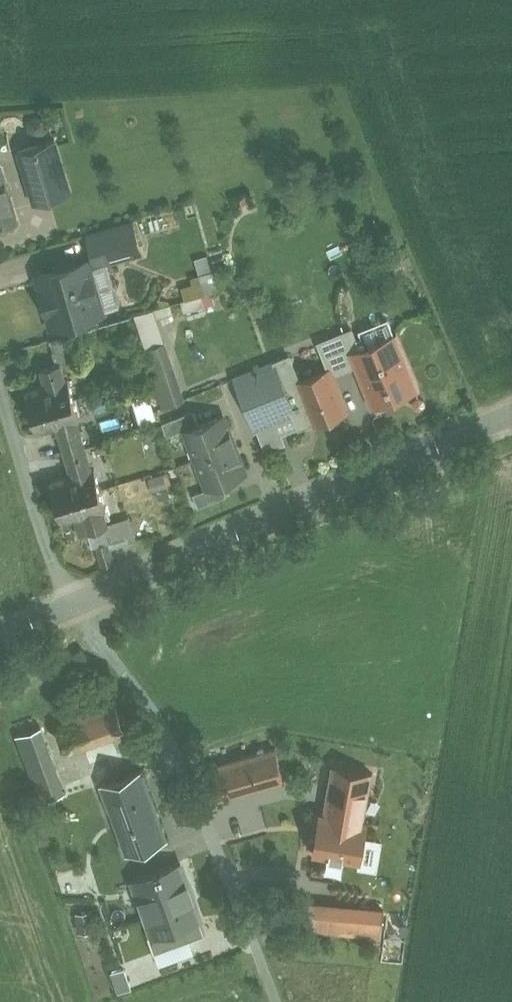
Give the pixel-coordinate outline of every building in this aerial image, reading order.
[(55,139),(19,149),(35,203),(71,193),(55,139)] [(0,169),(0,226),(17,221),(2,168),(0,169)] [(134,222),(87,235),(96,266),(143,253),(134,222)] [(89,261),(39,275),(42,288),(41,289),(42,291),(43,291),(49,311),(48,312),(48,314),(50,314),(53,326),(103,312),(89,261)] [(213,273),(193,279),(195,285),(183,288),(187,300),(218,291),(213,273)] [(170,290),(163,287),(158,300),(166,302),(170,290)] [(343,335),(326,342),(338,372),(359,364),(354,353),(351,354),(343,335)] [(396,336),(354,353),(359,364),(365,378),(366,377),(379,407),(377,408),(377,409),(397,401),(395,396),(415,388),(417,393),(419,392),(396,336)] [(290,356),(237,378),(247,404),(246,404),(256,429),(299,411),(289,387),(300,382),(290,356)] [(66,378),(61,362),(41,368),(46,384),(26,390),(32,410),(75,398),(69,378),(66,378)] [(300,382),(289,387),(299,411),(304,425),(315,421),(315,423),(348,410),(331,369),(300,382)] [(128,392),(134,414),(151,409),(145,387),(128,392)] [(75,398),(32,410),(38,430),(58,425),(66,452),(86,446),(78,418),(81,418),(75,398)] [(194,410),(163,422),(167,436),(185,429),(189,431),(189,430),(189,429),(200,425),(194,410)] [(200,425),(189,429),(189,430),(192,438),(190,442),(197,458),(236,443),(233,437),(234,436),(232,431),(230,430),(229,430),(223,416),(200,425)] [(236,443),(197,458),(203,475),(207,477),(210,484),(211,485),(222,481),(245,472),(239,457),(240,457),(241,455),(239,450),(238,449),(236,443)] [(92,468),(86,446),(66,452),(72,474),(52,480),(58,500),(101,488),(95,468),(92,468)] [(222,481),(211,485),(210,484),(208,488),(194,493),(199,507),(227,496),(222,481)] [(101,488),(58,500),(64,520),(84,515),(89,531),(109,525),(104,508),(107,507),(101,488)] [(109,541),(97,545),(103,565),(115,561),(109,541)] [(125,620),(115,625),(117,628),(121,630),(125,628),(127,624),(125,620)] [(112,699),(57,720),(67,747),(123,726),(112,699)] [(57,795),(33,730),(18,735),(42,801),(57,795)] [(276,748),(211,766),(220,799),(285,781),(276,748)] [(372,772),(333,765),(316,864),(355,871),(372,772)] [(143,769),(102,784),(102,785),(111,808),(111,809),(127,853),(168,838),(143,769)] [(102,785),(71,795),(80,819),(111,808),(102,785)] [(181,863),(136,879),(155,932),(200,916),(181,863)] [(310,911),(297,909),(295,927),(308,929),(310,911)] [(383,918),(310,911),(308,929),(381,935),(383,918)] [(122,966),(109,969),(114,989),(126,986),(122,966)]
